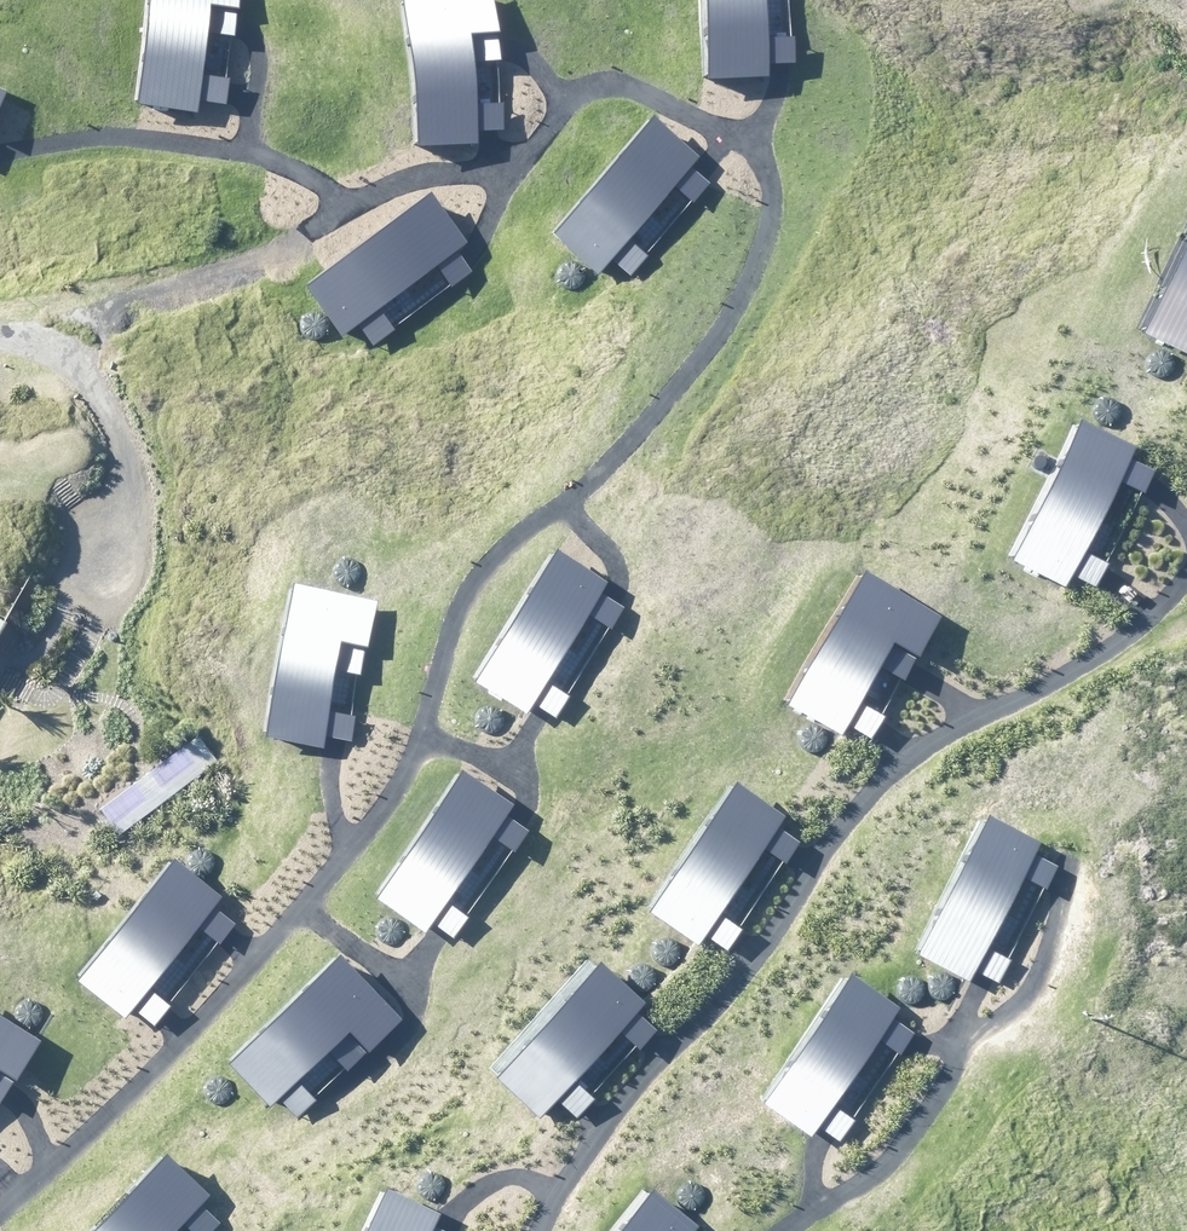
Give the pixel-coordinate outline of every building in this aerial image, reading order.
[(131,111),(224,113),(226,0),(133,0),(131,111)] [(406,140),(499,136),(492,0),(399,0),(406,140)] [(688,76),(781,71),(777,0),(684,0),(688,76)] [(8,103),(0,100),(0,123),(8,103)] [(651,125),(556,235),(626,295),(722,185),(651,125)] [(419,198),(297,279),(348,356),(470,276),(419,198)] [(1134,316),(1186,340),(1186,200),(1134,316)] [(1060,418),(1000,550),(1085,588),(1145,456),(1060,418)] [(547,551),(470,675),(549,723),(626,600),(547,551)] [(841,573),(766,698),(845,746),(921,621),(841,573)] [(276,587),(254,730),(346,744),(368,601),(276,587)] [(188,743),(98,814),(123,845),(213,774),(188,743)] [(447,774),(367,896),(445,947),(525,825),(447,774)] [(722,776),(631,889),(704,947),(795,834),(722,776)] [(963,812),(883,934),(960,985),(1041,863),(963,812)] [(160,862),(64,972),(135,1032),(230,922),(160,862)] [(324,962),(218,1062),(282,1129),(388,1029),(324,962)] [(563,970),(472,1083),(545,1141),(636,1028),(563,970)] [(828,970),(748,1092),(825,1143),(905,1021),(828,970)] [(20,1044),(0,1033),(0,1079),(20,1044)] [(77,1230),(200,1230),(208,1222),(137,1161),(77,1230)] [(343,1230),(445,1230),(451,1216),(366,1179),(343,1230)] [(605,1230),(715,1230),(638,1181),(605,1230)]
